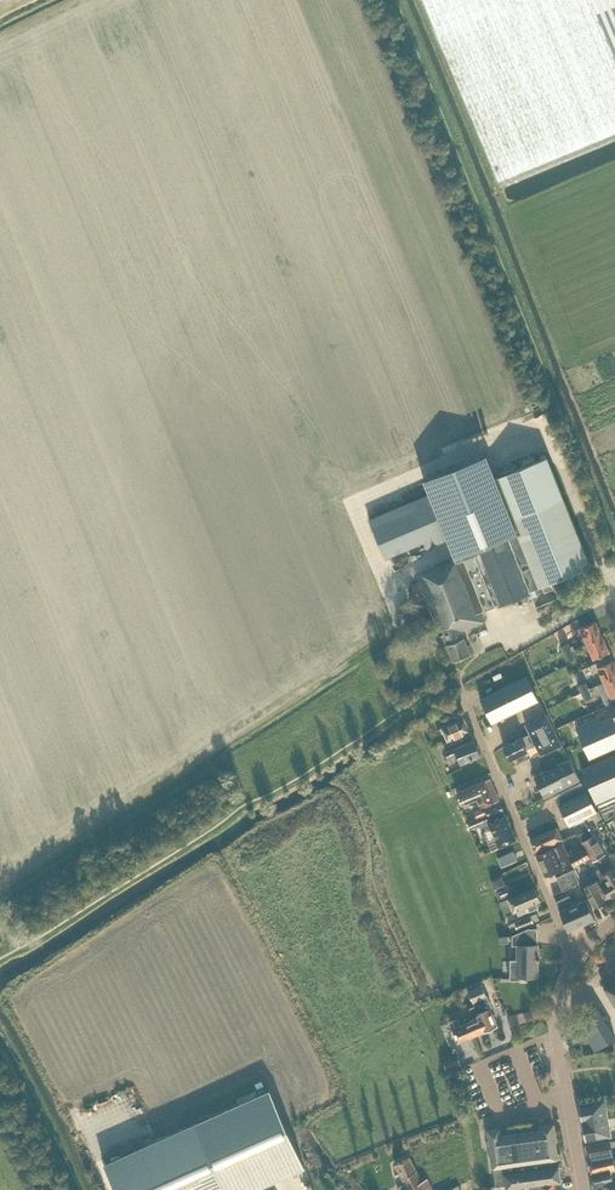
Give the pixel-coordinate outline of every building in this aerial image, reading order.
[(434,27),(498,181),(614,132),(614,0),(423,0),(434,27)] [(517,532),(495,478),(486,455),(423,480),(454,557),(476,548),(517,532)] [(459,558),(415,574),(427,603),(435,623),(437,627),(437,628),(441,630),(442,629),(444,634),(440,635),(444,645),(447,644),(454,661),(471,654),(462,632),(486,622),(481,611),(497,605),(498,607),(515,600),(531,593),(536,606),(559,597),(553,581),(591,566),(564,498),(547,458),(543,460),(536,462),(522,468),(496,478),(517,532),(476,548),(478,553),(461,559),(460,557),(459,558)] [(446,539),(428,494),(368,518),(384,558),(423,542),(425,547),(446,539)] [(580,628),(580,629),(576,631),(579,638),(583,636),(586,643),(602,637),(595,621),(580,628)] [(553,649),(557,657),(564,654),(571,651),(571,650),(567,643),(566,640),(572,637),(566,627),(541,641),(546,650),(552,648),(552,647),(553,649)] [(593,659),(609,652),(602,637),(586,643),(593,659)] [(571,651),(564,654),(567,661),(574,657),(571,651)] [(604,682),(614,677),(614,666),(613,661),(597,667),(604,682)] [(498,720),(523,708),(538,700),(526,676),(502,688),(494,692),(480,699),(489,717),(498,720)] [(604,682),(611,698),(604,701),(606,705),(614,701),(614,677),(604,682)] [(578,685),(581,692),(588,689),(585,682),(578,685)] [(588,689),(581,692),(584,700),(591,697),(588,689)] [(463,718),(459,708),(444,714),(449,724),(442,728),(448,741),(469,731),(464,718),(463,718)] [(546,714),(530,722),(526,724),(531,733),(504,746),(510,760),(527,751),(525,749),(536,744),(541,755),(562,745),(546,714)] [(579,735),(587,753),(589,758),(610,749),(612,753),(614,752),(614,726),(611,717),(600,722),(598,717),(576,727),(577,731),(579,735)] [(442,740),(438,742),(439,745),(431,748),(434,755),(439,753),(439,755),(445,752),(448,758),(457,754),(461,763),(480,755),(473,740),(457,747),(454,739),(443,743),(442,740)] [(612,753),(613,755),(581,770),(596,803),(605,820),(614,815),(614,752),(612,753)] [(580,779),(570,761),(569,759),(534,776),(544,797),(580,779)] [(491,779),(483,782),(469,788),(457,793),(461,805),(477,798),(481,808),(499,800),(494,789),(493,787),(494,787),(491,779)] [(572,825),(573,824),(578,834),(586,848),(593,861),(605,854),(584,819),(596,812),(585,790),(581,782),(557,794),(561,802),(558,803),(570,826),(572,825)] [(476,819),(479,824),(479,825),(488,822),(499,847),(516,840),(499,801),(485,807),(490,819),(489,819),(487,815),(476,819)] [(476,819),(487,814),(484,807),(473,811),(476,819)] [(555,846),(562,843),(564,842),(557,827),(529,840),(535,853),(554,845),(555,846)] [(567,853),(562,843),(555,846),(536,854),(545,876),(564,868),(562,865),(565,864),(563,860),(569,857),(567,853)] [(574,854),(569,857),(574,866),(584,860),(587,864),(593,861),(586,848),(585,848),(582,850),(577,852),(574,854)] [(513,850),(497,857),(501,867),(517,860),(513,850)] [(602,875),(598,868),(595,864),(590,867),(592,872),(596,879),(593,881),(584,886),(588,897),(594,907),(597,906),(598,907),(603,904),(602,903),(604,902),(604,901),(599,891),(608,886),(606,881),(602,875)] [(558,877),(564,890),(570,887),(579,883),(573,869),(558,877)] [(602,875),(606,881),(608,886),(599,891),(604,901),(614,895),(614,871),(614,869),(602,875)] [(508,898),(500,902),(502,906),(510,903),(513,912),(516,911),(518,916),(538,907),(536,903),(540,901),(534,887),(508,898)] [(509,895),(506,889),(499,892),(502,898),(509,895)] [(562,890),(553,894),(555,898),(562,895),(564,894),(562,890)] [(572,903),(569,895),(556,901),(560,911),(559,911),(568,931),(595,919),(586,899),(578,903),(577,901),(572,903)] [(533,923),(539,921),(536,913),(509,925),(511,931),(533,923)] [(510,959),(510,979),(520,979),(520,976),(537,977),(538,965),(537,965),(537,960),(539,960),(539,958),(538,958),(538,945),(537,945),(537,928),(528,928),(512,935),(512,946),(517,946),(517,960),(510,959)] [(602,984),(614,1005),(614,976),(602,984)] [(487,998),(481,984),(468,990),(475,1006),(469,1008),(474,1019),(468,1023),(473,1036),(497,1026),(490,1009),(492,1008),(488,998),(487,998)] [(418,1004),(421,1012),(429,1009),(426,1001),(418,1004)] [(614,1036),(614,1031),(601,1002),(577,1013),(593,1046),(614,1036)] [(467,1022),(465,1024),(460,1026),(457,1019),(449,1022),(452,1029),(453,1031),(451,1033),(452,1037),(455,1038),(457,1043),(473,1036),(467,1022)] [(447,1072),(461,1066),(459,1059),(445,1064),(447,1072)] [(104,1164),(115,1189),(254,1189),(304,1167),(270,1090),(104,1164)] [(578,1105),(581,1124),(607,1119),(604,1101),(578,1105)] [(611,1137),(607,1119),(581,1124),(584,1142),(611,1137)] [(519,1186),(522,1186),(561,1181),(558,1166),(556,1166),(555,1159),(557,1158),(553,1124),(540,1126),(540,1131),(501,1136),(500,1128),(487,1130),(492,1167),(493,1167),(495,1185),(491,1186),(491,1189),(519,1186)] [(586,1158),(590,1175),(614,1168),(614,1161),(611,1149),(609,1140),(584,1145),(587,1158),(586,1158)] [(427,1178),(421,1181),(409,1157),(395,1164),(405,1184),(397,1188),(398,1189),(432,1189),(427,1178)] [(590,1176),(592,1189),(608,1189),(606,1180),(614,1178),(614,1169),(590,1176)] [(607,1181),(608,1189),(614,1189),(614,1179),(607,1181)] [(561,1181),(522,1186),(522,1189),(562,1189),(561,1181)]
